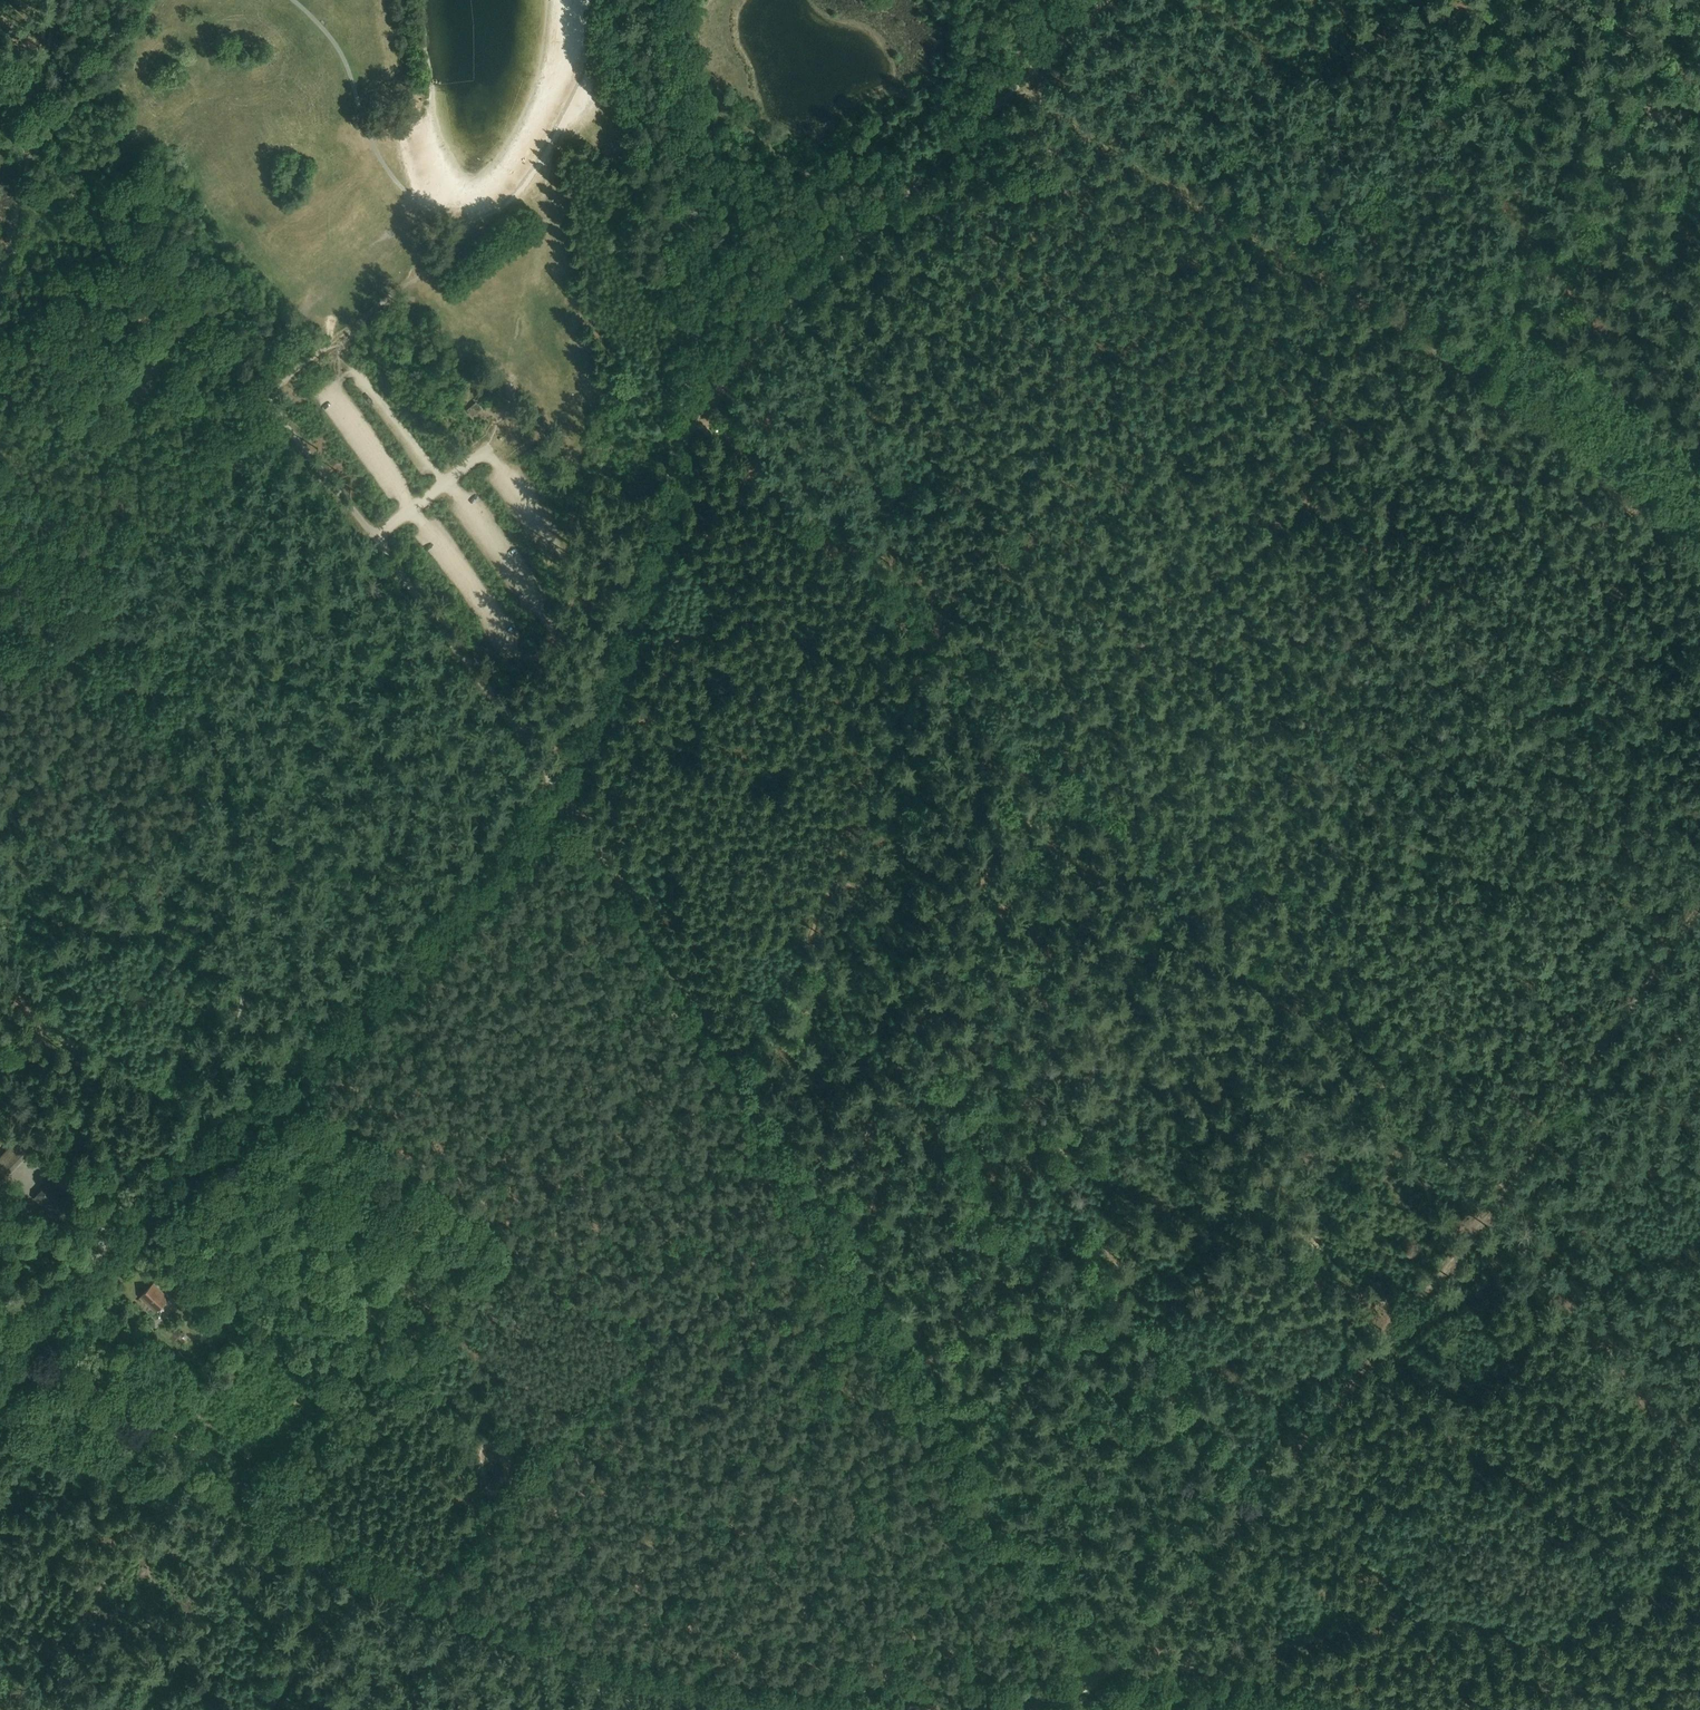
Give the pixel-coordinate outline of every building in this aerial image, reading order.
[(384,286),(372,296),(378,302),(389,291),(384,286)] [(476,404),(467,411),(472,417),(481,410),(476,404)] [(53,1218),(69,1202),(49,1182),(33,1198),(53,1218)] [(155,1312),(169,1298),(153,1284),(140,1298),(155,1312)] [(187,1284),(173,1298),(179,1303),(192,1289),(187,1284)] [(1449,1294),(1455,1299),(1462,1288),(1456,1284),(1449,1294)]
